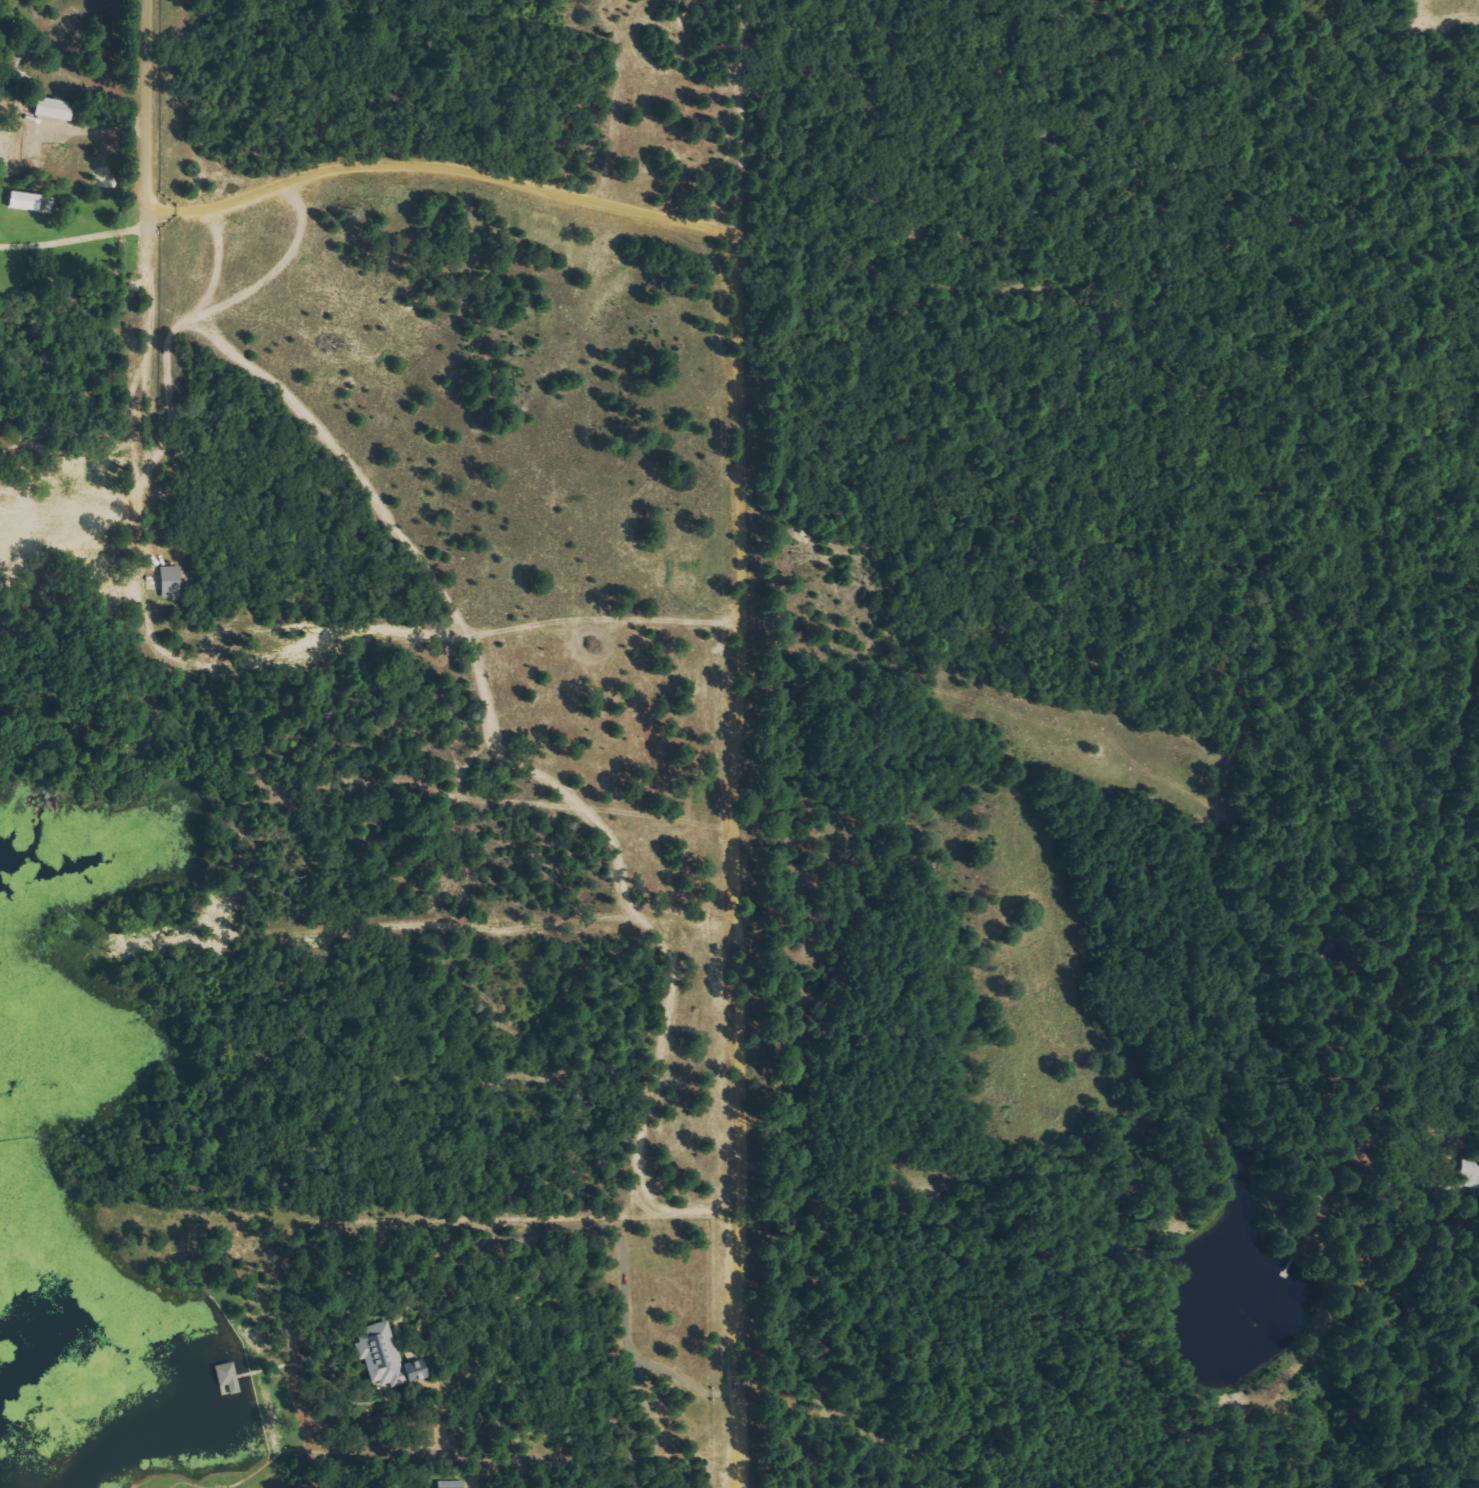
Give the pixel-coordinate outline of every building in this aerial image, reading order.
[(66,120),(68,102),(31,98),(29,117),(66,120)] [(4,209),(35,210),(36,194),(5,193),(4,209)] [(156,567),(157,597),(177,597),(176,567),(156,567)] [(1333,1204),(1317,1192),(1311,1199),(1327,1212),(1333,1204)] [(421,1379),(418,1366),(412,1367),(411,1361),(395,1365),(385,1321),(358,1327),(360,1337),(347,1340),(352,1361),(359,1360),(364,1383),(374,1381),(376,1389),(421,1379)] [(238,1392),(230,1362),(212,1367),(217,1388),(224,1386),(226,1395),(238,1392)]
